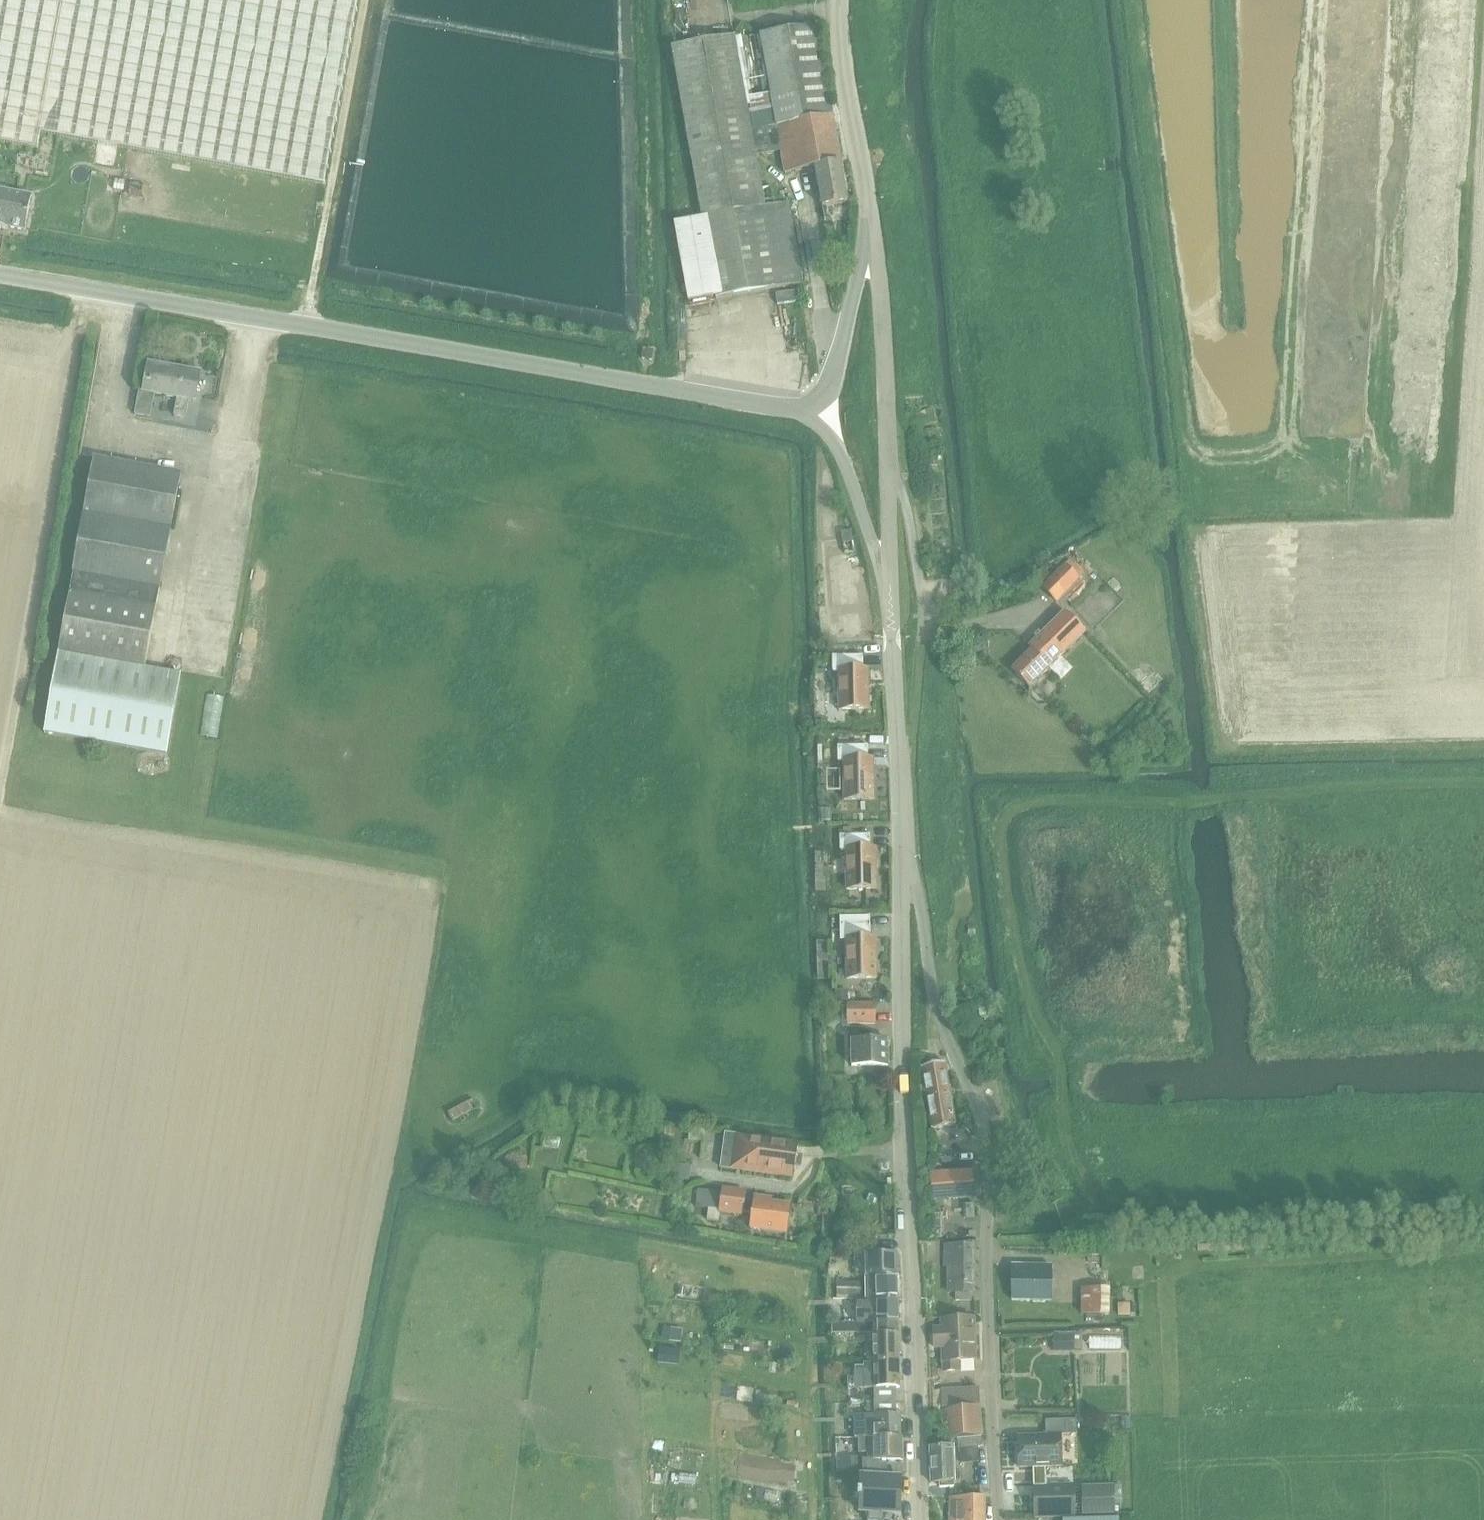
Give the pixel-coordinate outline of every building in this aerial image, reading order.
[(358,0),(0,0),(0,142),(38,149),(41,133),(324,185),(358,0)] [(760,35),(771,93),(776,126),(833,116),(816,25),(760,35)] [(688,302),(715,297),(716,299),(803,283),(788,202),(765,207),(764,203),(773,201),(771,187),(761,189),(754,154),(780,149),(776,126),(771,93),(750,97),(749,92),(744,93),(737,54),(747,52),(744,35),(734,37),(734,36),(671,47),(702,218),(674,223),(688,302)] [(776,126),(780,149),(785,173),(815,168),(841,162),(833,116),(776,126)] [(35,166),(37,152),(21,149),(19,164),(35,166)] [(842,164),(841,162),(815,168),(822,207),(847,202),(840,164),(842,164)] [(113,189),(123,190),(125,181),(114,179),(113,189)] [(130,182),(128,194),(138,196),(140,184),(130,182)] [(9,231),(9,229),(26,232),(32,195),(0,189),(0,229),(9,231)] [(194,401),(199,374),(168,368),(168,369),(150,366),(146,392),(139,391),(135,415),(151,418),(155,394),(163,395),(163,396),(177,398),(174,415),(185,418),(189,400),(194,401)] [(936,409),(922,411),(924,425),(938,424),(936,409)] [(146,666),(181,474),(94,458),(59,651),(44,729),(167,752),(182,673),(146,666)] [(851,531),(840,532),(843,553),(853,552),(851,531)] [(1065,566),(1043,588),(1057,602),(1080,580),(1065,566)] [(1012,670),(1029,688),(1086,632),(1066,612),(1029,648),(1032,650),(1012,670)] [(860,656),(830,657),(831,672),(836,672),(837,710),(866,710),(865,670),(860,670),(860,656)] [(825,723),(814,724),(814,735),(825,734),(825,723)] [(865,746),(836,747),(836,761),(841,760),(842,800),(871,799),(871,760),(866,760),(865,746)] [(868,835),(838,836),(838,851),(844,849),(844,889),(874,888),(873,849),(868,849),(868,835)] [(838,904),(838,926),(838,940),(844,939),(845,978),(874,978),(873,939),(868,939),(867,903),(838,904)] [(847,994),(833,994),(833,1005),(847,1005),(847,994)] [(875,1003),(847,1004),(848,1024),(875,1024),(875,1003)] [(852,1066),(888,1066),(887,1040),(847,1041),(848,1046),(852,1045),(852,1066)] [(932,1129),(955,1125),(948,1082),(945,1063),(920,1067),(924,1086),(919,1087),(920,1096),(926,1095),(932,1129)] [(801,1167),(802,1156),(797,1155),(799,1144),(726,1134),(721,1168),(794,1177),(796,1166),(801,1167)] [(690,1181),(692,1166),(669,1163),(668,1176),(674,1176),(674,1179),(690,1181)] [(468,1170),(461,1173),(465,1183),(472,1180),(468,1170)] [(974,1197),(973,1171),(932,1173),(933,1199),(974,1197)] [(855,1185),(842,1185),(841,1200),(855,1201),(855,1185)] [(722,1192),(711,1191),(697,1189),(695,1207),(720,1210),(720,1212),(742,1215),(742,1213),(752,1214),(750,1229),(786,1234),(790,1205),(772,1203),(772,1199),(755,1197),(754,1201),(744,1199),(745,1192),(723,1189),(722,1192)] [(945,1246),(945,1261),(972,1261),(972,1246),(945,1246)] [(897,1254),(865,1255),(866,1300),(898,1299),(897,1254)] [(972,1293),(972,1261),(945,1261),(945,1266),(949,1266),(949,1292),(972,1293)] [(1053,1298),(1053,1268),(1011,1268),(1011,1297),(1053,1298)] [(862,1282),(836,1282),(836,1298),(862,1298),(862,1282)] [(1081,1290),(1081,1315),(1109,1315),(1109,1290),(1081,1290)] [(857,1323),(874,1323),(898,1323),(898,1299),(867,1300),(856,1300),(857,1323)] [(1129,1304),(1117,1305),(1117,1317),(1130,1316),(1129,1304)] [(973,1319),(942,1320),(942,1329),(934,1329),(934,1348),(943,1347),(943,1362),(944,1371),(958,1371),(957,1361),(975,1361),(973,1319)] [(892,1323),(874,1323),(875,1362),(899,1361),(899,1335),(893,1335),(892,1323)] [(844,1324),(832,1324),(832,1333),(844,1333),(844,1324)] [(672,1328),(670,1341),(681,1342),(682,1329),(672,1328)] [(1053,1352),(1074,1351),(1074,1350),(1082,1350),(1082,1341),(1078,1341),(1078,1336),(1081,1336),(1081,1331),(1055,1332),(1055,1335),(1053,1335),(1053,1352)] [(660,1348),(658,1362),(678,1365),(680,1351),(660,1348)] [(864,1366),(855,1366),(855,1389),(865,1389),(900,1388),(899,1361),(875,1362),(864,1362),(864,1366)] [(941,1408),(980,1407),(979,1389),(941,1390),(941,1408)] [(855,1438),(868,1438),(901,1437),(900,1415),(881,1415),(881,1403),(867,1404),(867,1415),(854,1416),(855,1438)] [(979,1407),(942,1411),(945,1440),(958,1439),(982,1438),(979,1407)] [(1091,1416),(1079,1416),(1079,1427),(1091,1427),(1091,1416)] [(1019,1468),(1061,1466),(1060,1435),(1077,1434),(1076,1420),(1045,1421),(1046,1436),(1018,1437),(1019,1468)] [(868,1438),(859,1438),(859,1452),(868,1452),(868,1459),(863,1460),(863,1472),(863,1473),(887,1472),(887,1460),(901,1460),(901,1437),(868,1438)] [(940,1487),(954,1487),(953,1447),(930,1448),(931,1483),(940,1483),(940,1487)] [(978,1447),(960,1447),(961,1463),(979,1462),(978,1447)] [(856,1458),(837,1458),(838,1473),(857,1472),(863,1472),(863,1460),(863,1457),(856,1458)] [(899,1478),(858,1479),(859,1516),(864,1516),(864,1519),(876,1519),(875,1516),(900,1515),(899,1478)] [(1074,1485),(1034,1486),(1035,1518),(1075,1517),(1074,1485)] [(1082,1487),(1082,1514),(1114,1514),(1114,1487),(1082,1487)] [(757,1488),(756,1499),(764,1500),(766,1489),(757,1488)] [(985,1497),(950,1499),(950,1519),(985,1519),(985,1497)]
